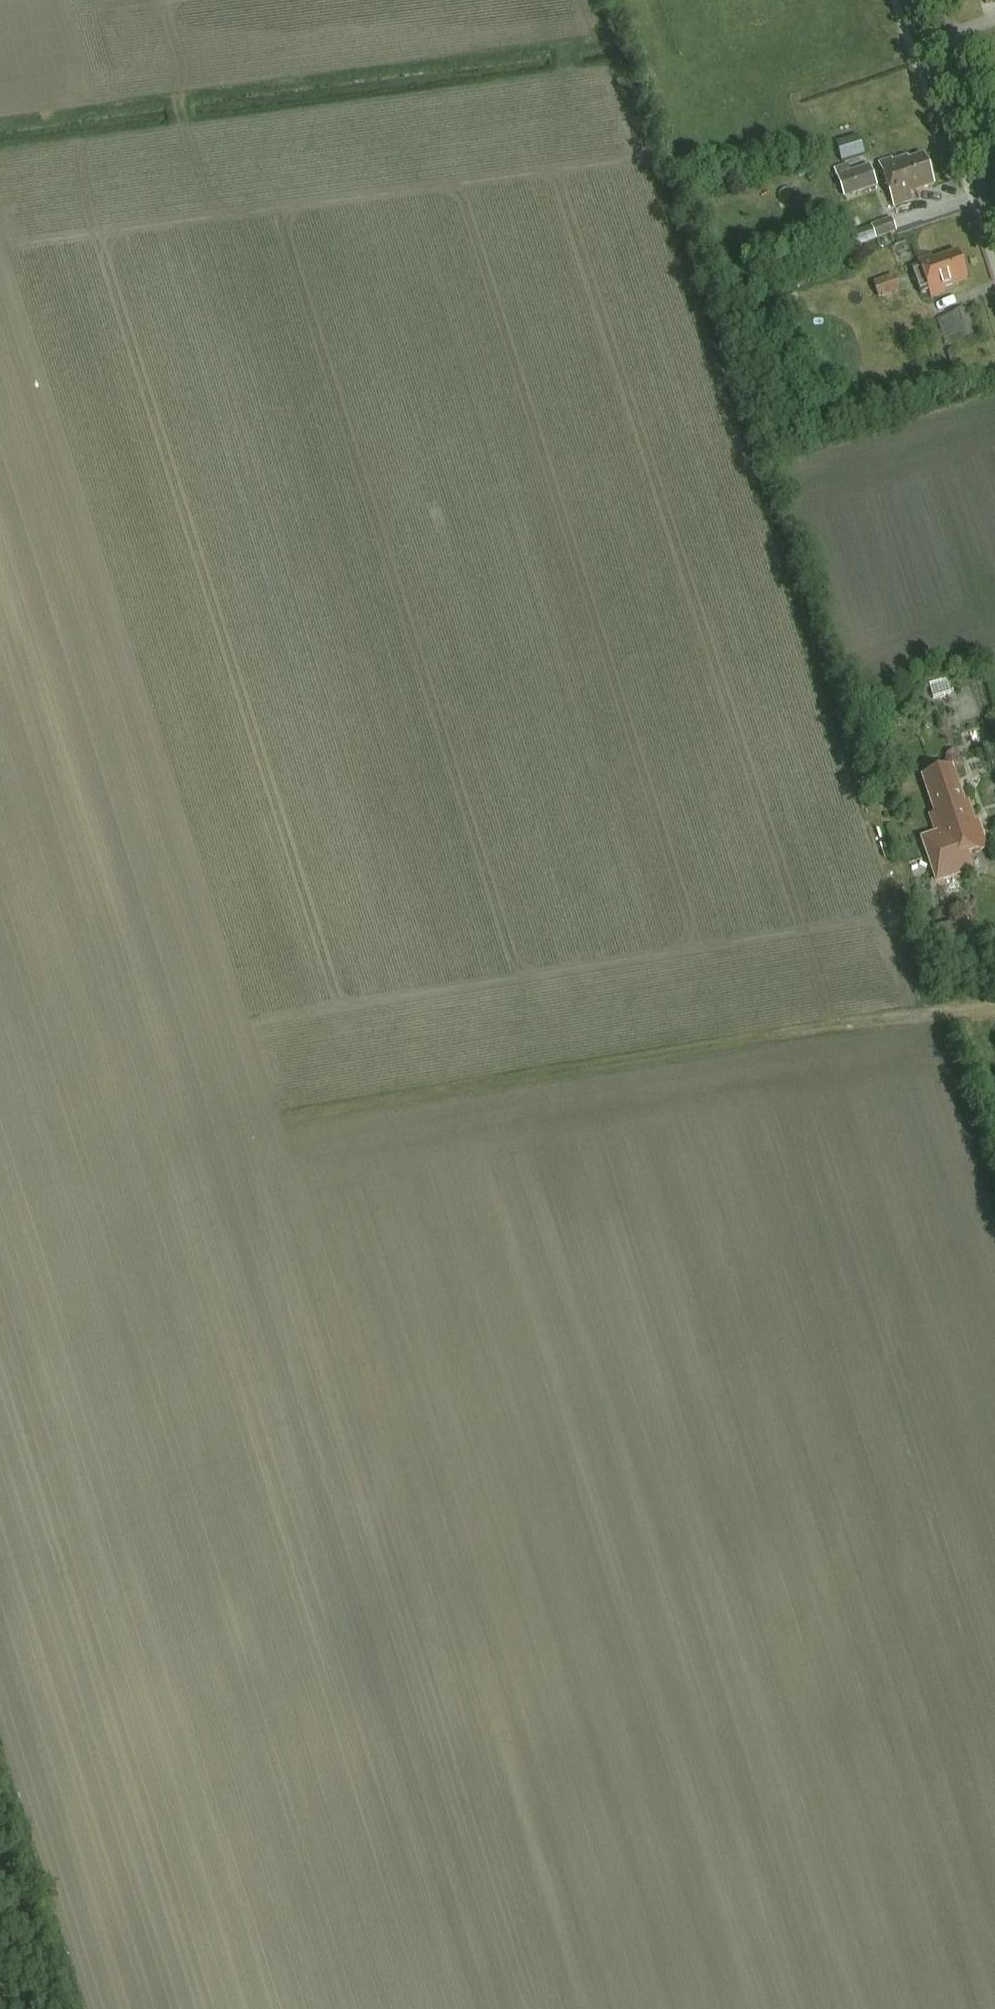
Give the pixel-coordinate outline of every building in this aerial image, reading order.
[(894,153),(880,159),(897,207),(916,200),(913,191),(935,183),(924,154),(911,159),(909,154),(896,158),(894,153)] [(872,163),(853,170),(850,162),(836,166),(846,197),(880,186),(872,163)] [(893,216),(874,224),(879,238),(899,230),(893,216)] [(970,279),(961,250),(935,258),(933,255),(919,259),(934,297),(948,292),(946,286),(970,279)] [(897,273),(875,279),(880,297),(902,290),(897,273)] [(939,317),(949,345),(977,336),(968,308),(939,317)] [(922,837),(938,881),(977,867),(972,853),(990,847),(977,808),(972,810),(956,764),(925,775),(938,811),(930,814),(936,832),(922,837)]
